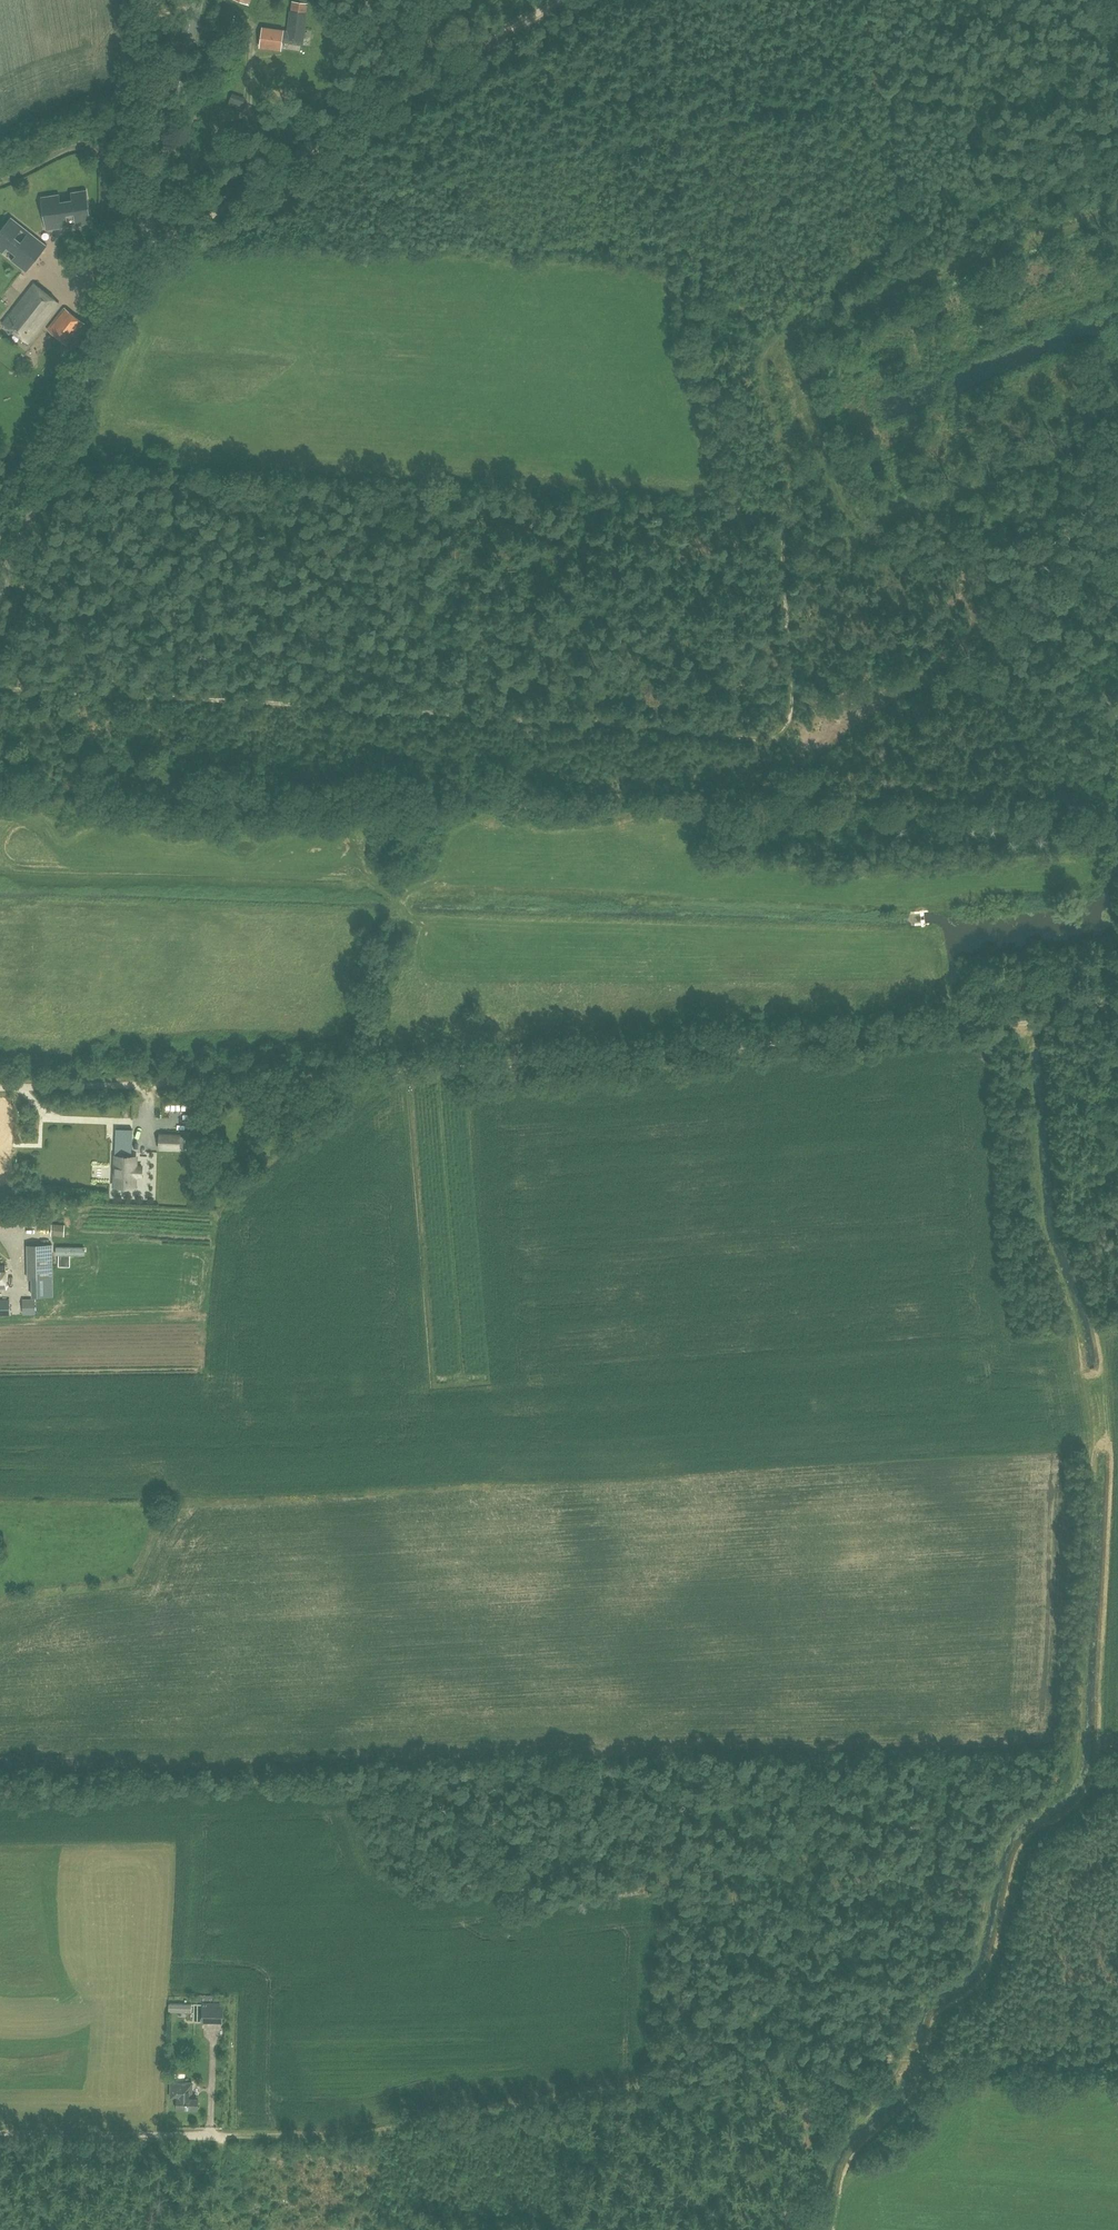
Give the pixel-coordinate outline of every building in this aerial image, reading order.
[(306,13),(305,13),(306,3),(292,2),(291,12),(290,12),(288,32),(263,29),(261,48),(280,50),(281,42),(302,44),(306,13)] [(60,193),(42,196),(47,230),(92,223),(87,189),(72,191),(73,199),(61,201),(60,193)] [(0,231),(0,250),(3,253),(7,247),(16,255),(12,260),(27,271),(48,244),(12,216),(0,231)] [(4,322),(29,342),(61,303),(35,283),(4,322)] [(65,306),(48,328),(68,344),(86,323),(65,306)] [(133,1129),(116,1128),(114,1153),(132,1153),(133,1129)] [(158,1131),(158,1148),(180,1148),(181,1132),(158,1131)] [(143,1166),(131,1166),(132,1156),(115,1155),(114,1186),(131,1187),(131,1176),(142,1176),(143,1166)] [(0,1208),(0,1220),(11,1220),(11,1208),(0,1208)] [(52,1244),(28,1245),(28,1278),(32,1278),(53,1278),(52,1244)] [(53,1278),(32,1278),(33,1296),(53,1296),(53,1278)] [(0,1300),(0,1315),(10,1315),(10,1300),(0,1300)] [(23,1313),(35,1313),(35,1300),(23,1301),(23,1313)] [(202,2022),(224,2022),(224,2002),(203,2001),(202,2022)] [(169,2011),(192,2012),(192,2003),(169,2003),(169,2011)] [(197,2108),(197,2098),(192,2098),(192,2084),(170,2084),(170,2098),(177,2098),(177,2108),(197,2108)]
